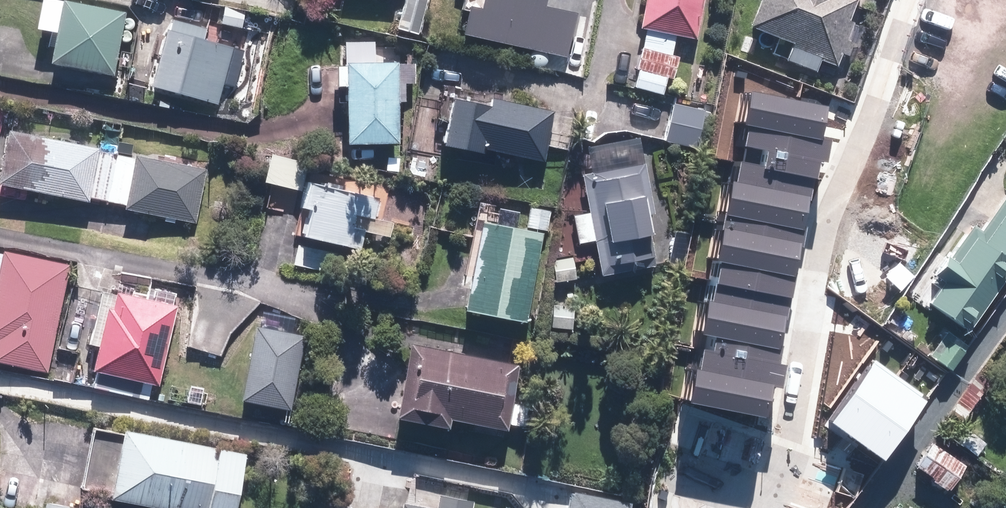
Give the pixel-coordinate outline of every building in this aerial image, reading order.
[(39,29),(61,33),(55,66),(117,76),(128,11),(65,0),(44,0),(39,29)] [(401,32),(425,36),(432,0),(407,0),(401,32)] [(552,0),(466,0),(463,12),(470,14),(465,36),(569,59),(579,14),(550,8),(552,0)] [(642,28),(646,29),(680,35),(700,40),(708,0),(647,0),(642,28)] [(749,29),(793,46),(788,60),(820,72),(825,59),(840,64),(863,4),(853,0),(761,0),(749,29)] [(173,19),(171,29),(155,87),(224,106),(239,48),(205,39),(207,28),(173,19)] [(680,35),(646,29),(634,89),(668,96),(680,35)] [(349,41),(349,65),(339,65),(338,87),(349,87),(348,143),(401,144),(402,66),(376,66),(376,41),(349,41)] [(753,93),(746,129),(823,143),(830,107),(753,93)] [(548,159),(550,147),(572,152),(578,122),(556,117),(556,113),(456,94),(447,140),(446,147),(486,155),(487,148),(495,149),(548,159)] [(671,104),(665,144),(703,150),(710,111),(671,104)] [(746,129),(735,183),(813,198),(823,143),(746,129)] [(163,154),(162,161),(12,131),(1,186),(94,204),(95,198),(129,204),(128,211),(197,225),(208,170),(199,168),(200,162),(163,154)] [(273,152),(265,181),(301,190),(309,161),(273,152)] [(586,176),(592,214),(571,217),(576,245),(597,241),(602,276),(665,266),(648,166),(586,176)] [(328,248),(383,261),(390,225),(374,222),(379,199),(304,183),(298,210),(308,212),(301,242),(328,248)] [(735,183),(728,222),(805,237),(813,198),(735,183)] [(983,230),(975,224),(952,256),(949,254),(935,273),(946,281),(931,302),(966,328),(1005,273),(1005,198),(983,230)] [(550,209),(527,205),(525,214),(489,208),(487,222),(483,222),(467,313),(529,324),(550,209)] [(728,222),(720,262),(795,277),(797,277),(805,237),(728,222)] [(693,230),(678,228),(671,266),(686,269),(693,230)] [(334,251),(300,244),(295,266),(330,273),(334,251)] [(49,374),(71,264),(0,250),(0,364),(49,374)] [(575,257),(555,259),(559,286),(579,283),(575,257)] [(712,303),(788,317),(795,277),(720,262),(712,303)] [(215,355),(216,343),(263,298),(195,289),(187,351),(215,355)] [(103,292),(92,345),(102,348),(94,386),(143,396),(146,382),(162,385),(178,307),(103,292)] [(718,338),(716,352),(779,364),(788,317),(712,303),(706,335),(718,338)] [(576,307),(554,304),(551,330),(573,333),(576,307)] [(305,335),(257,327),(246,401),(293,408),(305,335)] [(972,347),(953,333),(934,358),(954,372),(972,347)] [(398,418),(453,428),(454,422),(511,432),(524,364),(412,344),(398,418)] [(716,352),(704,350),(694,402),(770,417),(776,387),(782,388),(786,366),(779,364),(716,352)] [(928,401),(875,364),(833,424),(886,461),(928,401)] [(990,380),(978,372),(950,411),(962,419),(990,380)] [(127,425),(125,433),(96,427),(83,485),(185,507),(235,507),(247,452),(127,425)] [(965,465),(931,440),(914,464),(948,488),(965,465)] [(478,498),(413,484),(409,502),(402,500),(400,507),(475,507),(478,498)]
